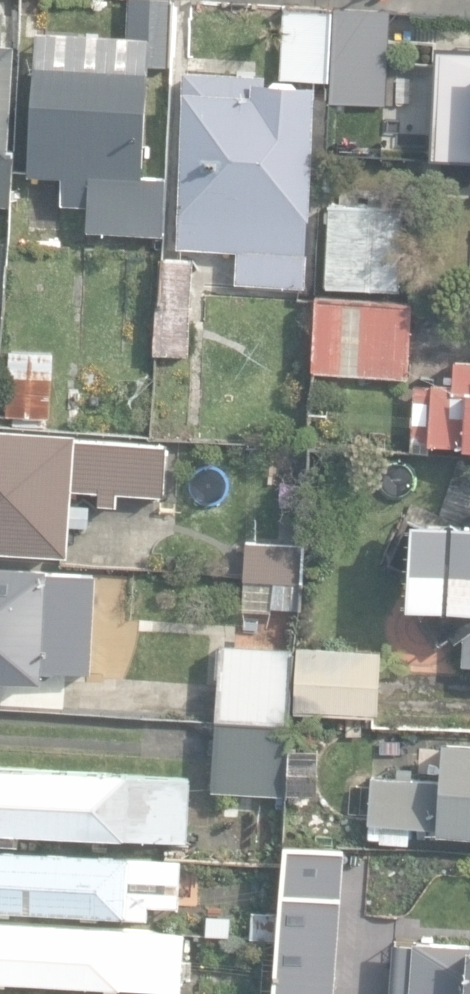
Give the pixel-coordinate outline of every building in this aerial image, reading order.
[(171,0),(127,0),(125,35),(36,30),(27,175),(62,177),(60,204),(88,206),(86,231),(164,235),(167,178),(140,176),(147,66),(167,67),(171,0)] [(281,78),(330,81),(333,10),(285,7),(281,78)] [(374,13),(335,11),(332,84),(370,85),(374,13)] [(11,204),(15,151),(9,151),(16,46),(4,45),(4,36),(0,35),(0,204),(11,204)] [(469,149),(469,61),(444,59),(438,146),(469,149)] [(236,284),(305,288),(316,87),(309,85),(265,83),(265,75),(185,69),(184,91),(186,92),(179,248),(237,251),(236,284)] [(326,285),(400,288),(402,208),(331,203),(326,285)] [(156,353),(188,355),(195,260),(161,259),(156,353)] [(311,372),(409,380),(415,303),(317,295),(311,372)] [(50,413),(53,348),(11,346),(8,411),(50,413)] [(456,359),(455,384),(433,383),(432,387),(416,387),(412,443),(469,446),(469,359),(456,359)] [(68,553),(72,488),(101,491),(100,504),(117,504),(119,492),(163,495),(165,444),(79,439),(80,432),(0,427),(0,550),(68,553)] [(412,520),(408,604),(442,606),(455,640),(464,635),(462,662),(469,662),(469,523),(412,520)] [(244,538),(240,608),(298,612),(302,542),(244,538)] [(43,680),(44,669),(92,671),(96,573),(49,571),(49,568),(0,566),(0,678),(43,680)] [(223,643),(218,720),(290,725),(295,648),(223,643)] [(296,711),(379,715),(381,649),(300,645),(296,711)] [(285,795),(290,725),(218,720),(213,791),(285,795)] [(444,740),(441,781),(372,776),(368,838),(379,838),(379,841),(409,843),(410,825),(438,827),(438,833),(469,835),(469,741),(444,740)] [(317,796),(320,746),(290,744),(288,794),(317,796)] [(183,831),(186,769),(122,766),(122,765),(0,759),(0,824),(121,829),(121,828),(183,831)] [(345,847),(285,843),(275,993),(334,993),(345,847)] [(149,919),(150,907),(178,908),(181,860),(0,849),(0,910),(149,919)] [(251,938),(272,938),(272,911),(251,911),(251,938)] [(207,933),(230,933),(231,917),(208,916),(207,933)] [(182,989),(185,929),(0,919),(0,979),(182,989)] [(399,939),(395,993),(469,993),(469,944),(399,939)]
